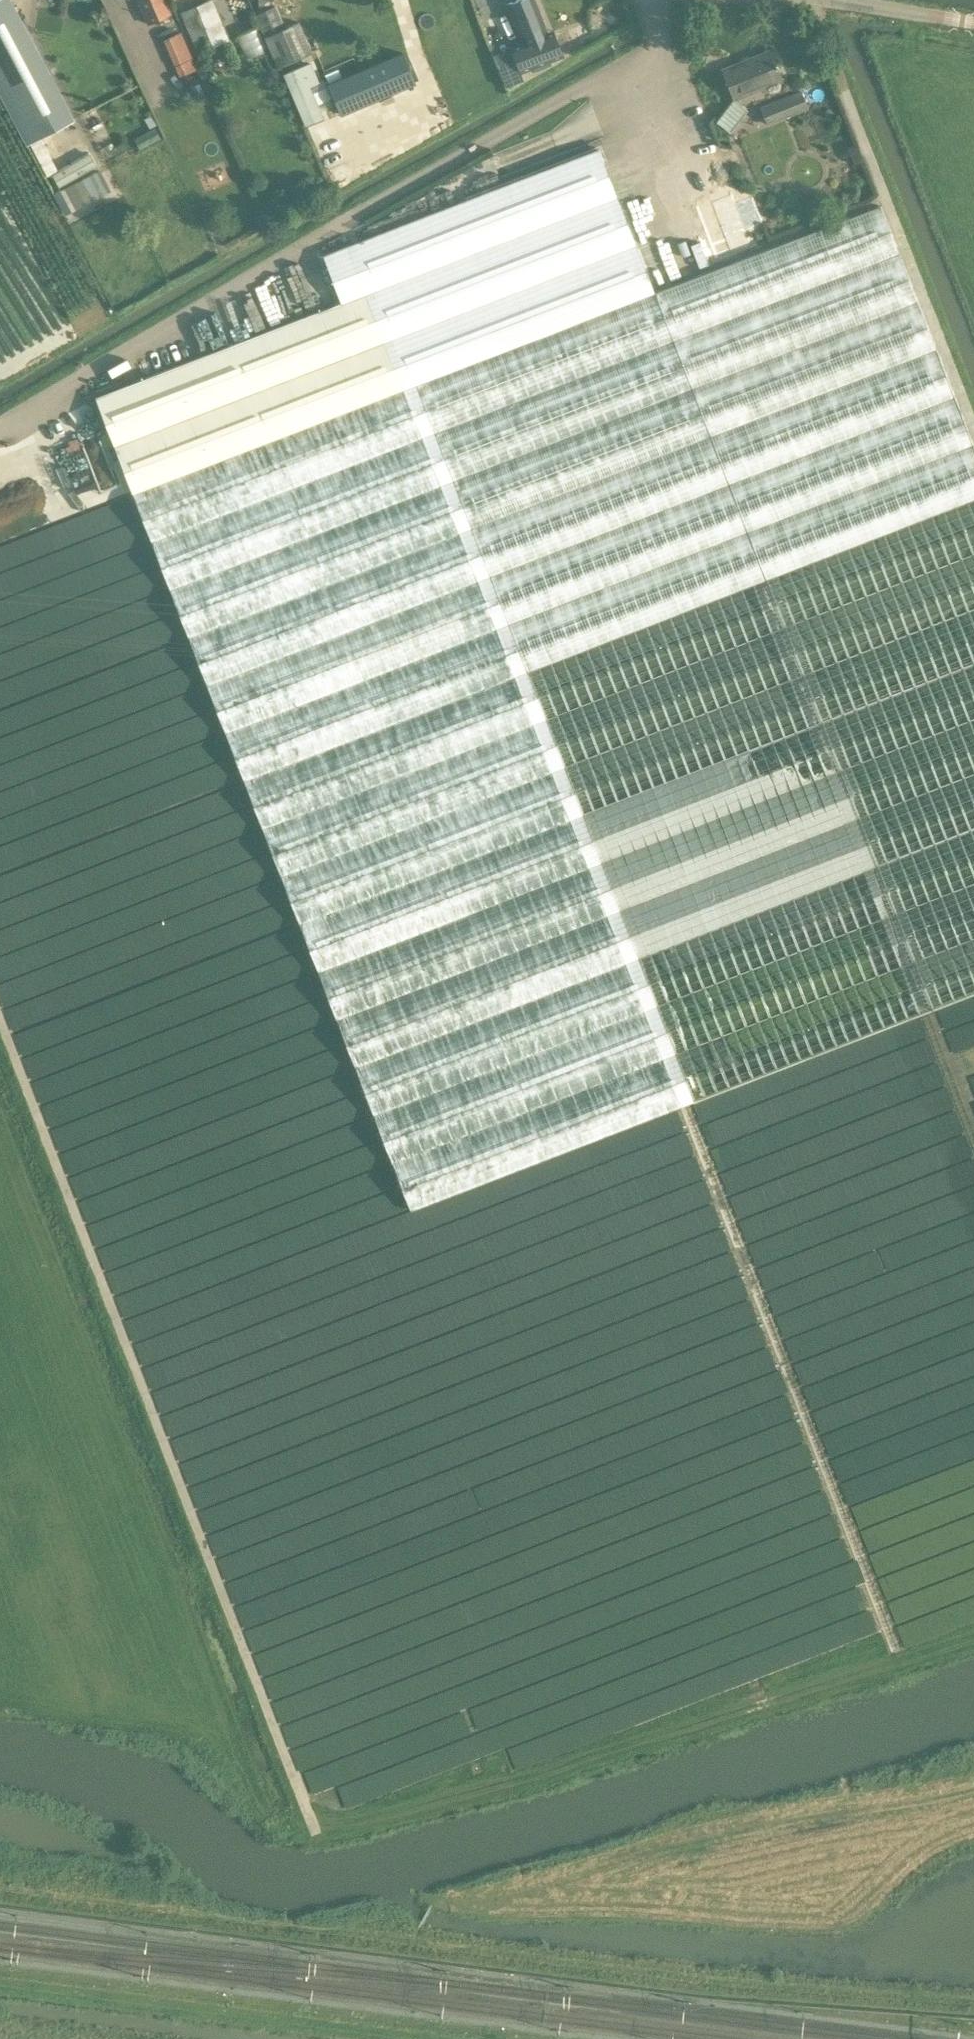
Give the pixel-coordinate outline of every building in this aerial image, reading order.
[(70,120),(9,0),(0,0),(0,70),(35,138),(70,120)] [(147,25),(171,15),(165,0),(136,0),(147,25)] [(180,12),(196,53),(229,39),(213,0),(209,0),(180,12)] [(285,27),(275,4),(274,5),(272,0),(273,0),(258,0),(257,3),(260,11),(254,14),(263,36),(264,36),(270,50),(264,53),(272,69),(312,52),(298,21),(285,27)] [(544,28),(543,25),(533,0),(516,0),(508,3),(520,34),(521,37),(544,28)] [(547,37),(544,28),(521,37),(522,41),(510,45),(508,46),(492,53),(506,86),(522,79),(518,71),(520,70),(532,65),(564,53),(555,34),(547,37)] [(240,36),(247,56),(265,49),(258,30),(240,36)] [(181,31),(163,39),(179,76),(197,68),(181,31)] [(401,51),(327,82),(340,114),(415,82),(401,51)] [(759,51),(700,72),(707,91),(711,89),(715,98),(764,79),(807,109),(820,89),(776,59),(764,63),(759,51)] [(282,73),(305,125),(323,117),(310,85),(319,81),(310,61),(282,73)] [(40,138),(29,143),(46,175),(57,169),(40,138)] [(292,907),(409,1209),(973,992),(973,450),(879,205),(770,248),(654,291),(597,146),(321,253),(340,302),(95,396),(131,491),(131,492),(292,907)] [(90,152),(51,173),(58,186),(97,165),(90,152)] [(99,168),(74,182),(81,196),(107,182),(99,168)] [(710,200),(730,253),(752,245),(732,192),(710,200)] [(219,221),(213,209),(200,215),(205,227),(219,221)] [(634,220),(648,257),(666,250),(652,214),(634,220)]
